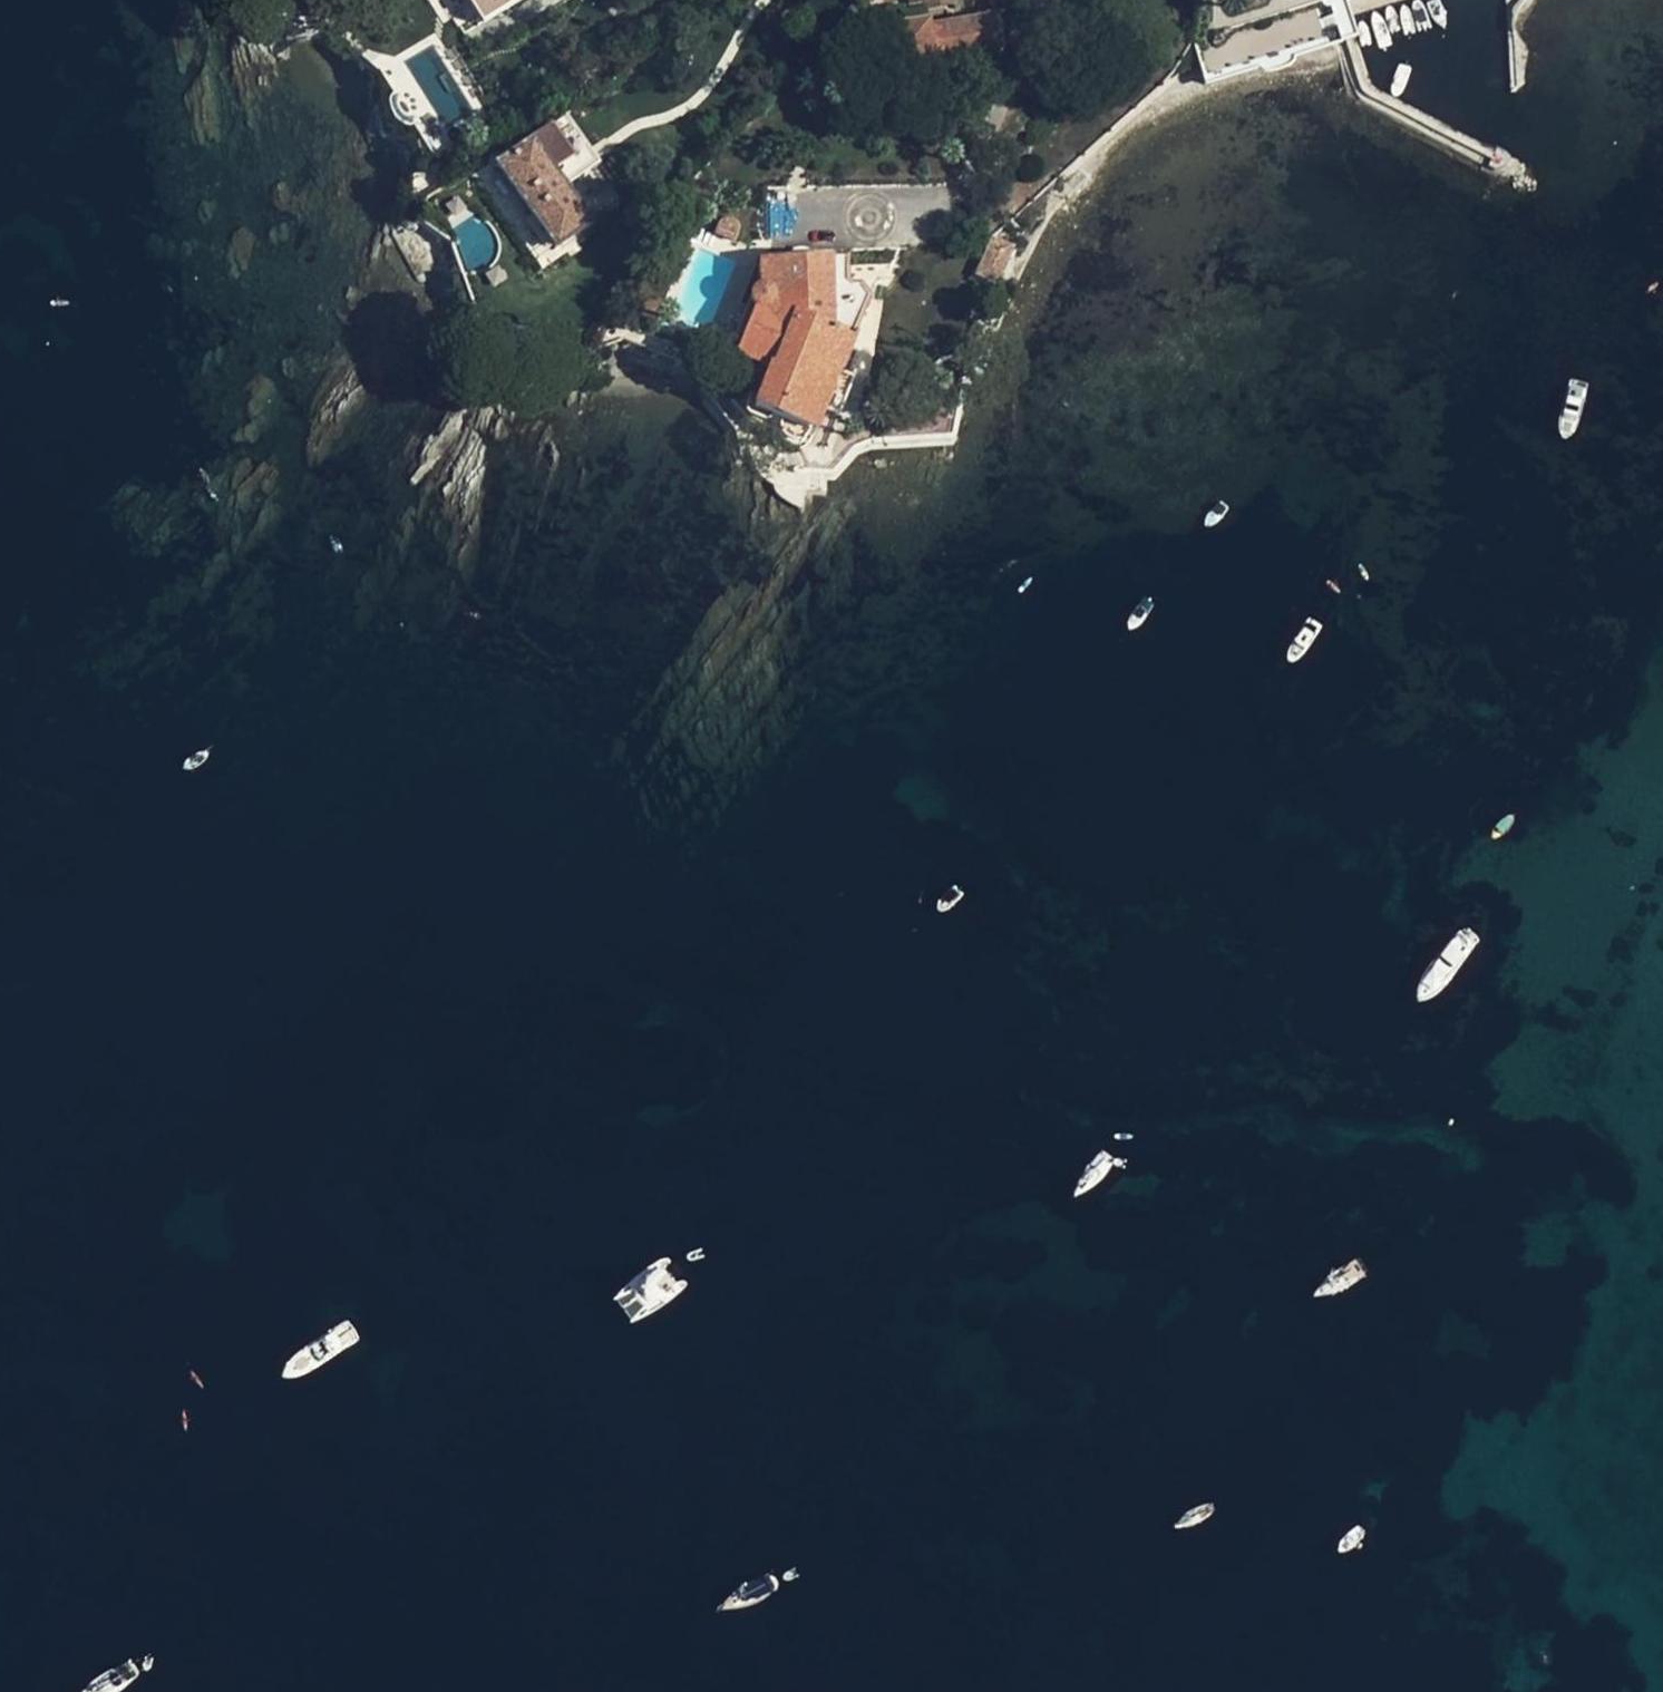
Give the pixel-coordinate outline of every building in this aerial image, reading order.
[(481,13),(500,0),(473,0),(481,13)] [(895,27),(902,67),(958,58),(996,52),(989,13),(895,27)] [(553,171),(586,147),(562,115),(493,164),(553,248),(590,222),(563,186),(553,171)] [(597,162),(586,147),(553,171),(563,186),(597,162)] [(725,220),(720,231),(738,239),(741,230),(742,228),(741,224),(736,219),(731,218),(725,220)] [(1012,255),(1015,251),(993,242),(991,246),(1012,255)] [(1015,256),(1012,255),(991,246),(976,280),(999,290),(1015,256)] [(778,422),(805,433),(812,436),(822,411),(853,423),(868,385),(840,374),(854,338),(852,336),(868,300),(862,289),(853,287),(849,280),(849,257),(763,257),(763,279),(757,281),(752,285),(750,292),(750,297),(754,303),(757,306),(739,348),(770,362),(751,411),(778,422)] [(803,437),(805,433),(778,422),(776,429),(777,434),(783,440),(790,443),(797,442),(803,437)]
